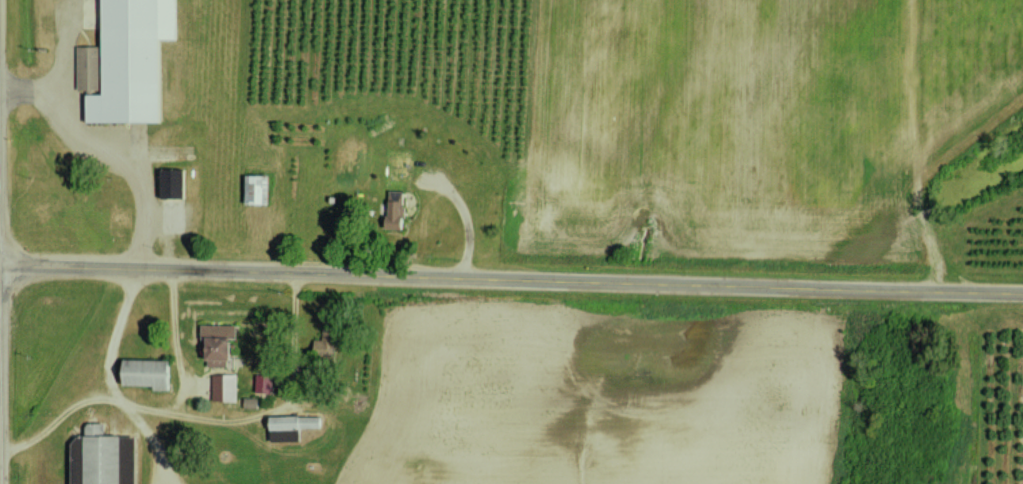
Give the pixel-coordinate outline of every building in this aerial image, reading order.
[(166,121),(165,38),(181,38),(181,0),(108,0),(109,93),(91,94),(91,121),(166,121)] [(79,47),(81,90),(103,89),(101,46),(79,47)] [(188,168),(162,169),(163,198),(188,198),(188,168)] [(249,203),(271,203),(271,175),(249,175),(249,203)] [(391,228),(407,229),(408,191),(392,191),(391,228)] [(212,367),(237,367),(238,325),(205,325),(205,337),(212,337),(212,367)] [(157,386),(157,390),(174,390),(174,360),(125,359),(124,385),(157,386)] [(240,375),(215,374),(215,400),(239,401),(240,375)] [(277,378),(266,376),(263,391),(274,393),(277,378)] [(127,477),(141,477),(141,461),(126,461),(126,436),(108,436),(108,423),(89,423),(89,436),(76,436),(76,483),(127,483),(127,477)]
